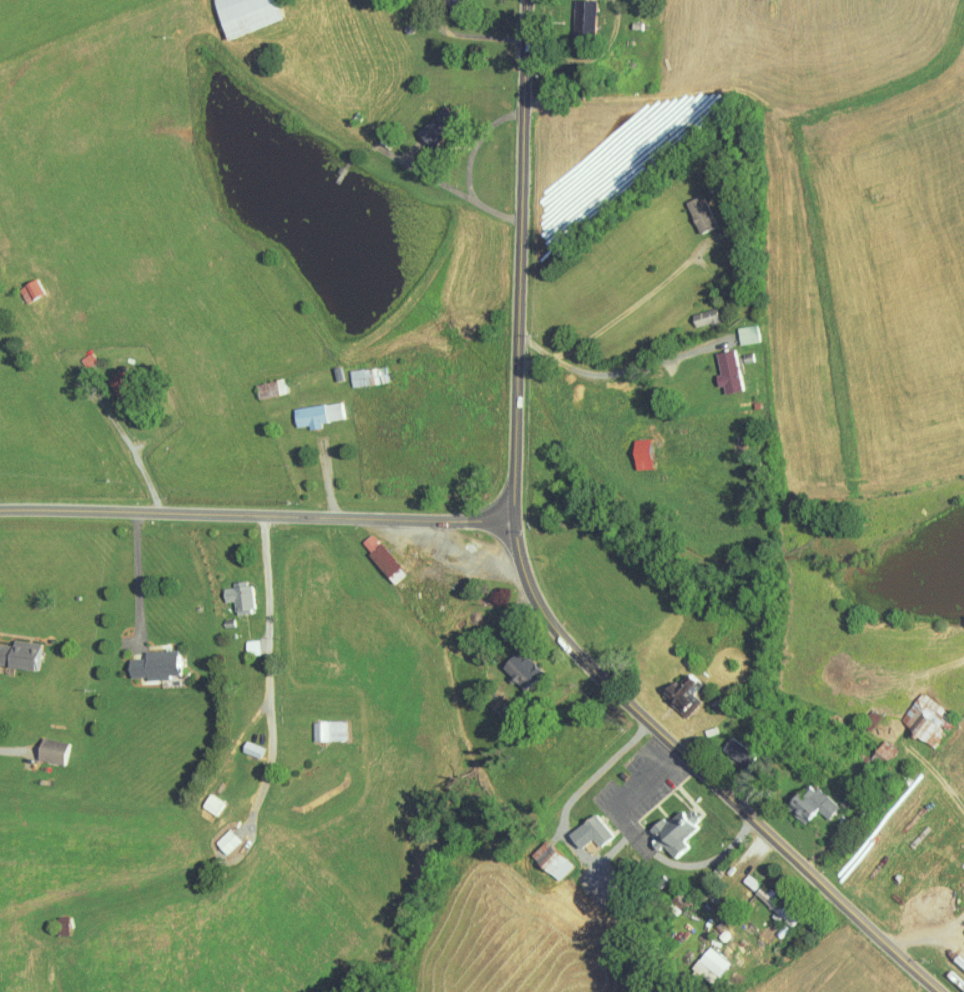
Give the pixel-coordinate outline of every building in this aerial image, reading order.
[(221,33),(276,14),(271,0),(209,0),(221,33)] [(589,0),(567,0),(566,26),(588,27),(589,0)] [(434,102),(410,126),(424,140),(448,115),(434,102)] [(708,220),(694,189),(678,196),(692,227),(708,220)] [(11,280),(16,296),(36,290),(31,274),(11,280)] [(684,308),(688,320),(702,316),(703,319),(713,316),(708,301),(684,308)] [(751,335),(748,318),(729,321),(732,338),(751,335)] [(718,388),(735,384),(728,343),(709,346),(713,368),(709,369),(711,381),(716,380),(718,388)] [(341,365),(343,381),(380,375),(377,359),(341,365)] [(250,392),(279,387),(276,372),(247,377),(250,392)] [(285,402),(288,421),(301,419),(302,423),(313,421),(313,416),(335,412),(332,395),(285,402)] [(626,433),(628,463),(644,462),(643,433),(626,433)] [(388,578),(399,567),(363,527),(352,538),(388,578)] [(223,578),(224,581),(215,582),(216,596),(225,595),(226,607),(246,605),(243,576),(223,578)] [(6,634),(5,640),(0,639),(0,660),(30,665),(34,638),(6,634)] [(237,635),(238,649),(251,648),(250,634),(237,635)] [(539,668),(516,642),(496,659),(519,685),(539,668)] [(138,652),(122,653),(123,674),(163,672),(163,669),(173,668),(172,644),(138,645),(138,652)] [(669,672),(654,689),(677,711),(692,694),(684,687),(695,676),(683,665),(673,676),(669,672)] [(891,714),(927,740),(947,712),(911,686),(891,714)] [(305,733),(338,732),(338,713),(305,714),(305,733)] [(739,761),(749,747),(723,729),(714,743),(739,761)] [(29,751),(55,759),(61,737),(35,730),(29,751)] [(234,744),(252,750),(256,740),(238,733),(234,744)] [(887,744),(876,734),(862,751),(873,761),(887,744)] [(799,816),(810,804),(820,812),(831,800),(807,778),(798,787),(795,784),(780,800),(799,816)] [(193,800),(209,808),(215,795),(199,787),(193,800)] [(675,834),(693,818),(686,810),(685,810),(677,801),(660,816),(655,811),(641,822),(648,831),(643,835),(650,843),(656,838),(667,851),(681,839),(675,834)] [(572,841),(585,831),(591,839),(605,829),(588,806),(561,826),(572,841)] [(234,833),(222,821),(207,835),(220,847),(234,833)] [(550,873),(565,858),(537,832),(523,848),(550,873)] [(740,867),(735,872),(744,883),(750,878),(740,867)] [(747,885),(768,905),(764,909),(772,916),(775,912),(783,919),(790,912),(753,878),(747,885)] [(706,977),(722,955),(701,940),(685,961),(706,977)]
